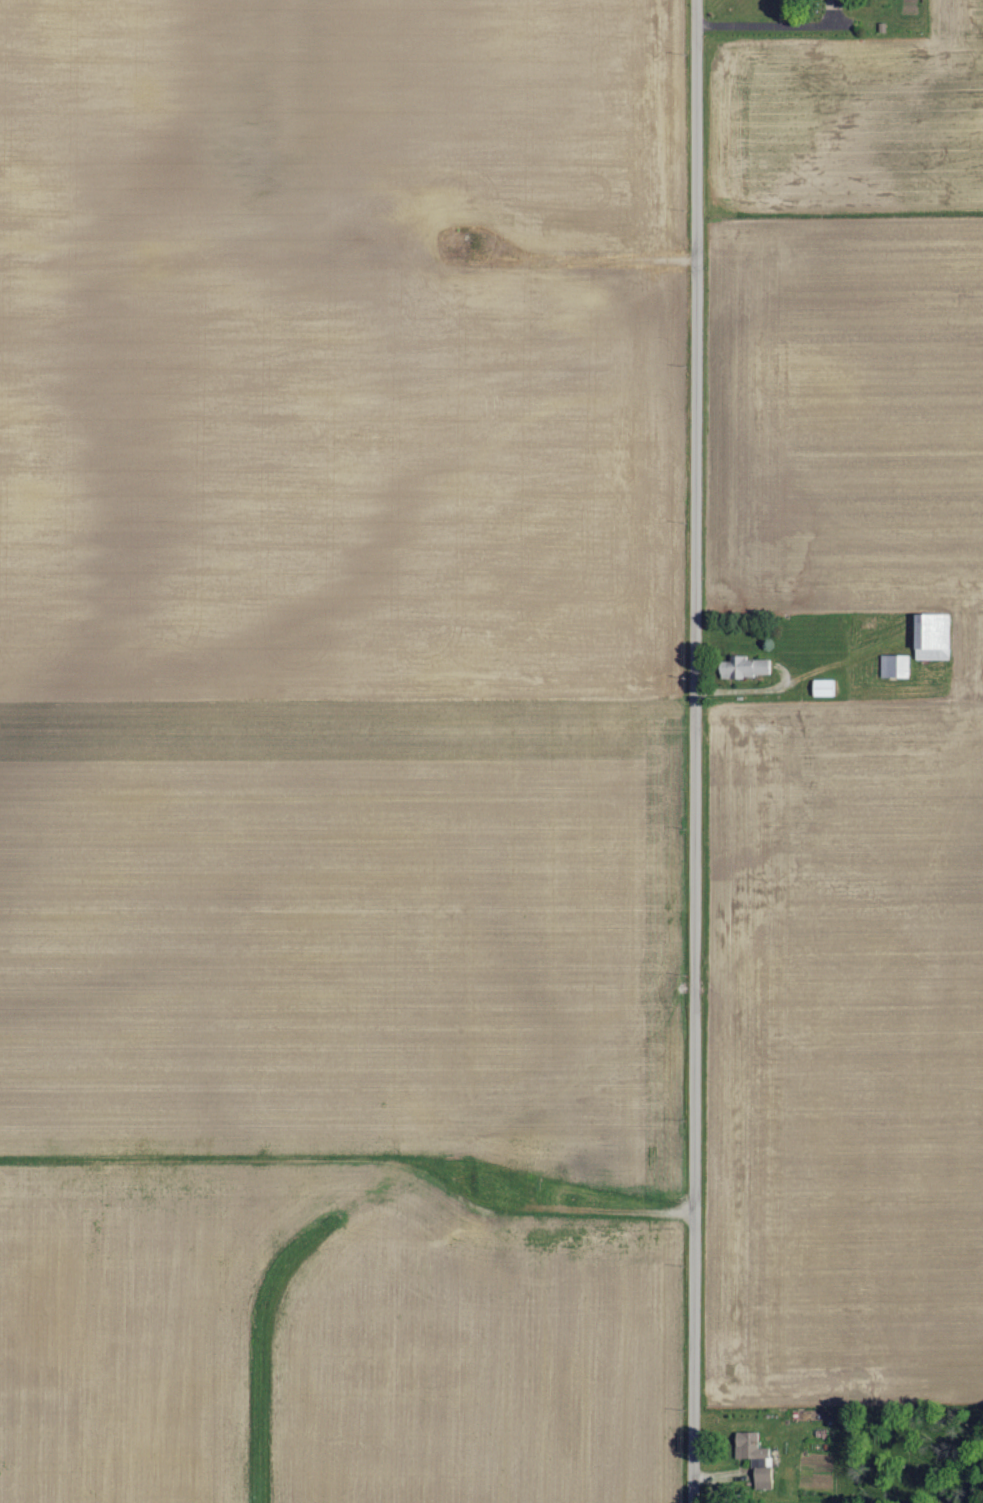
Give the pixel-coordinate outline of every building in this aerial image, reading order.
[(917,614),(917,650),(950,649),(949,614),(917,614)] [(882,654),(882,676),(908,676),(908,654),(882,654)] [(721,660),(721,677),(754,677),(754,672),(769,672),(769,659),(746,659),(746,656),(733,656),(733,660),(721,660)] [(815,679),(815,695),(834,695),(834,679),(815,679)] [(739,1433),(739,1458),(771,1458),(771,1449),(756,1449),(756,1433),(739,1433)] [(756,1467),(756,1480),(773,1480),(773,1467),(756,1467)]
